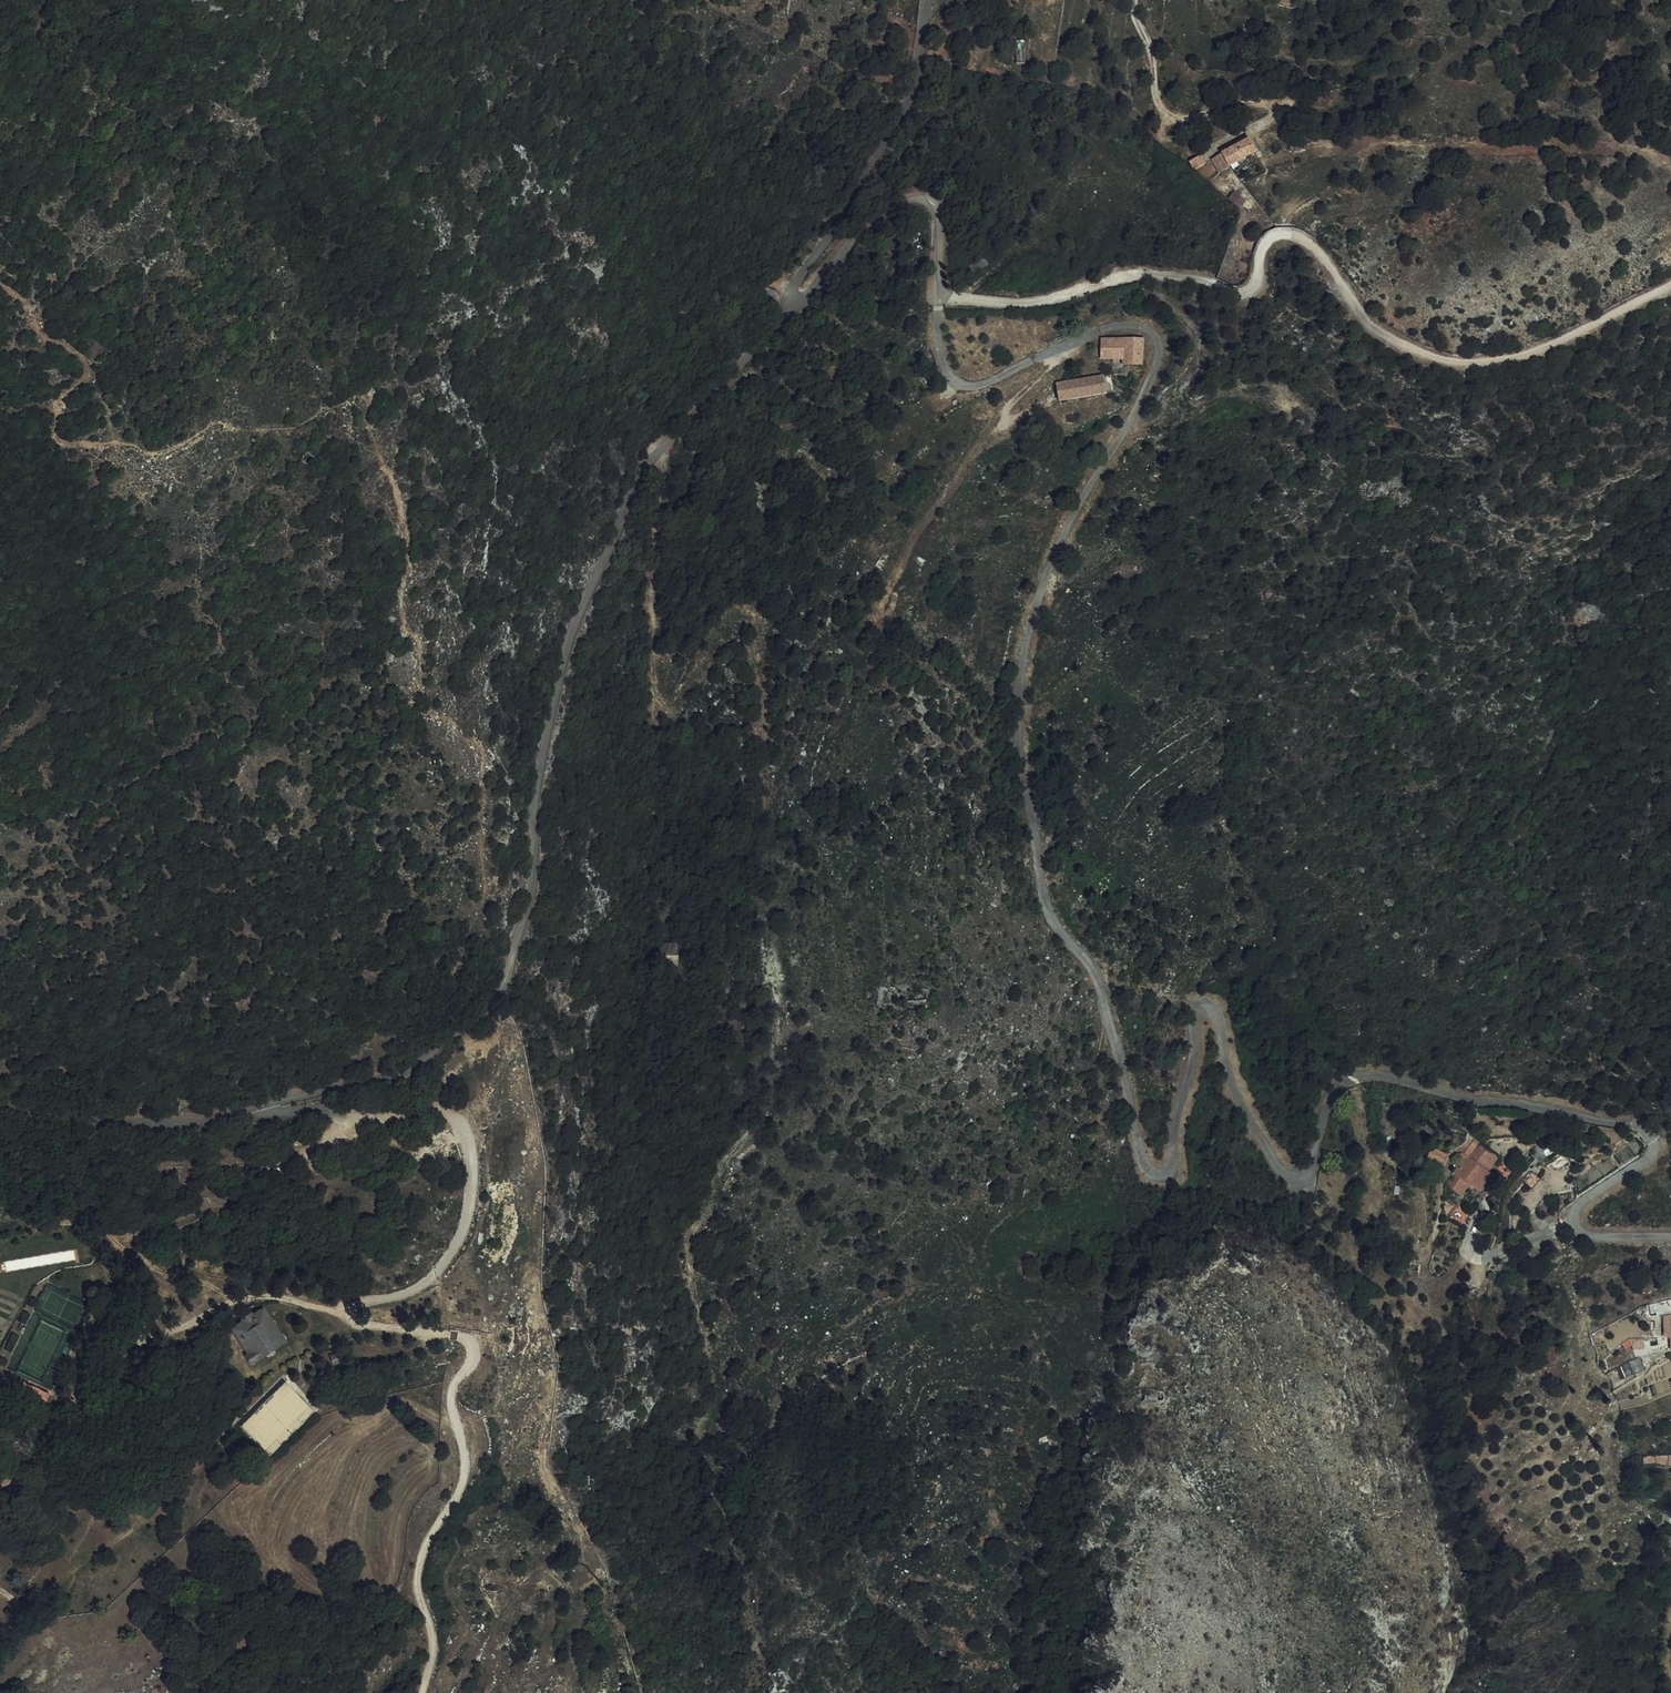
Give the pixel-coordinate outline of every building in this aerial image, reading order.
[(1212,158),(1218,171),(1257,150),(1249,136),(1221,151),(1220,153),(1212,158)] [(1199,152),(1188,160),(1195,170),(1206,162),(1199,152)] [(777,286),(767,286),(767,299),(776,299),(777,286)] [(1143,337),(1105,336),(1104,357),(1129,356),(1129,362),(1144,362),(1143,337)] [(1099,375),(1052,383),(1055,399),(1110,390),(1108,374),(1099,375)] [(1471,1137),(1464,1147),(1484,1159),(1489,1151),(1471,1137)] [(1479,1165),(1481,1163),(1484,1159),(1464,1147),(1458,1154),(1479,1165)] [(1468,1179),(1473,1173),(1479,1165),(1458,1154),(1454,1152),(1443,1167),(1450,1172),(1453,1167),(1468,1179)] [(1482,1179),(1488,1171),(1479,1165),(1473,1173),(1482,1179)] [(1643,1304),(1649,1310),(1652,1306),(1646,1301),(1643,1304)] [(270,1313),(243,1331),(260,1356),(287,1338),(270,1313)] [(260,1356),(255,1359),(259,1365),(291,1343),(287,1338),(260,1356)] [(1625,1353),(1640,1347),(1639,1345),(1631,1349),(1621,1354),(1621,1355),(1617,1356),(1621,1367),(1629,1366),(1625,1353)] [(1640,1347),(1625,1353),(1629,1366),(1645,1359),(1640,1347)] [(32,1384),(27,1395),(53,1408),(58,1396),(32,1384)]
